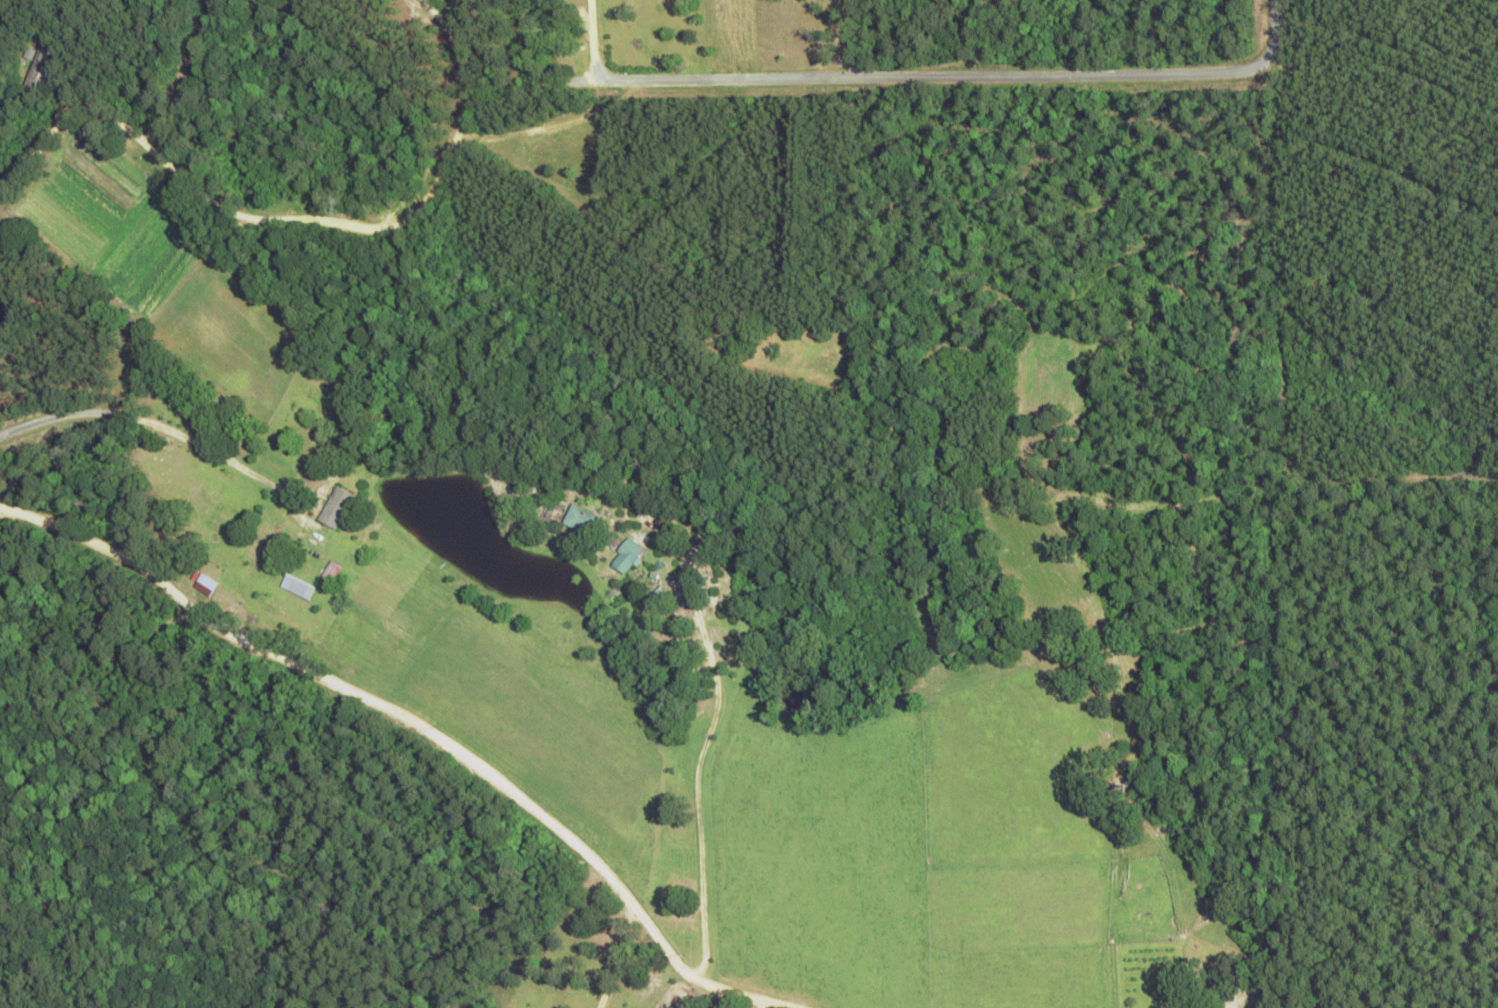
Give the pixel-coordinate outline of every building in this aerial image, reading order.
[(318,519),(336,530),(356,496),(337,485),(318,519)] [(600,517),(575,501),(563,521),(589,536),(600,517)] [(618,550),(633,564),(645,551),(630,537),(618,550)] [(322,578),(332,583),(342,566),(331,560),(322,578)] [(192,585),(208,597),(218,584),(203,572),(192,585)] [(309,601),(316,587),(287,573),(280,586),(309,601)]
